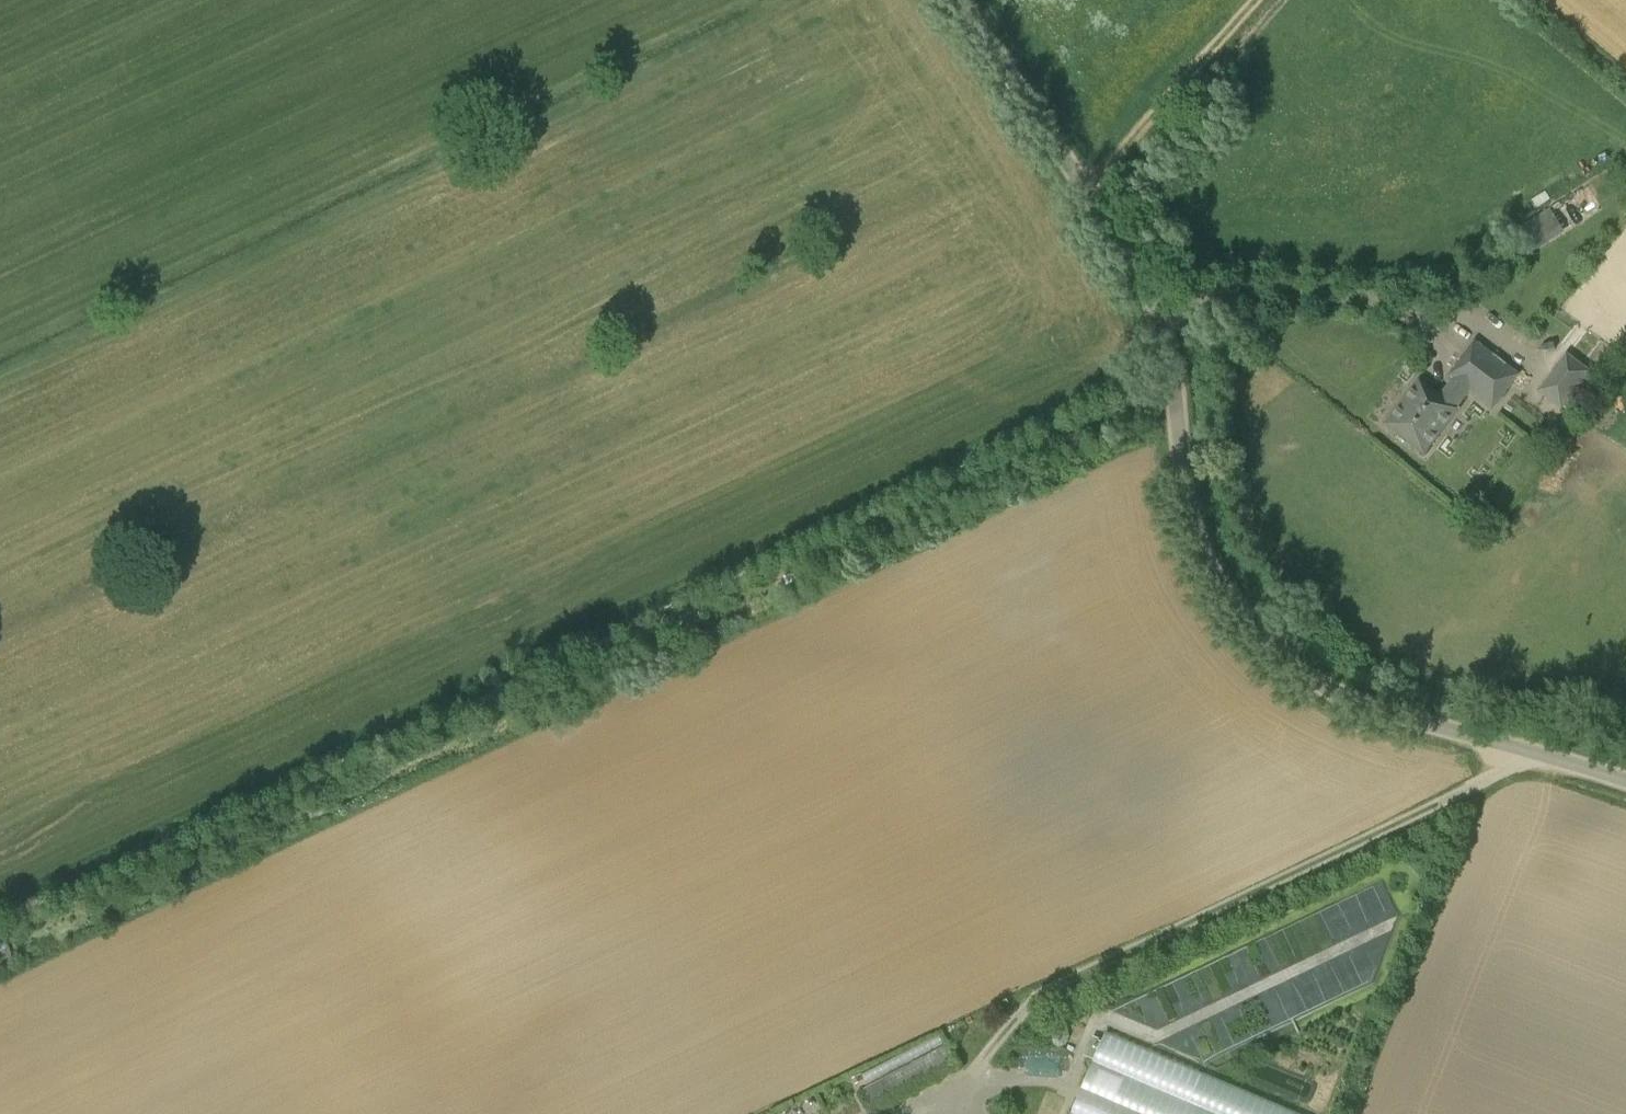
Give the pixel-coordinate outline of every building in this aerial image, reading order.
[(1554,215),(1548,205),(1528,216),(1541,242),(1583,220),(1575,204),(1554,215)] [(1417,450),(1434,428),(1441,433),(1458,411),(1457,410),(1473,389),(1496,406),(1518,376),(1475,342),(1448,377),(1453,381),(1441,397),(1419,381),(1385,426),(1417,450)] [(1537,393),(1562,412),(1591,373),(1566,354),(1537,393)] [(1106,1033),(1102,1043),(1094,1061),(1072,1113),(1300,1113),(1106,1033)] [(1085,1057),(1094,1061),(1102,1043),(1092,1039),(1085,1057)] [(960,1069),(948,1047),(928,1058),(940,1080),(960,1069)] [(859,1093),(870,1113),(876,1113),(891,1106),(920,1090),(908,1067),(878,1082),(859,1093)]
